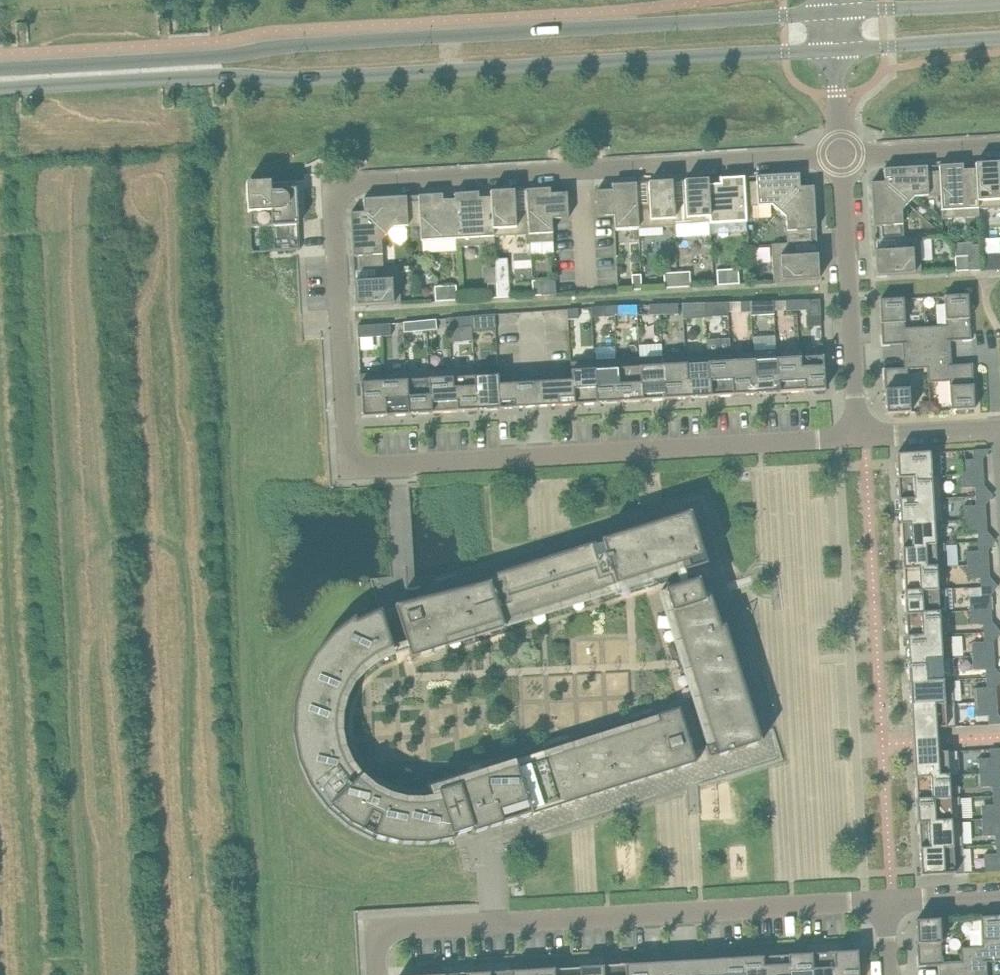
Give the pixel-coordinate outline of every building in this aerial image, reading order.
[(975,163),(978,217),(979,217),(979,209),(999,207),(999,183),(999,168),(999,162),(986,163),(986,162),(984,163),(984,164),(980,164),(980,163),(975,163)] [(963,164),(950,165),(950,164),(948,165),(948,166),(939,166),(942,219),(978,217),(975,163),(974,163),(975,169),(963,170),(963,164)] [(942,219),(939,166),(939,171),(928,172),(927,166),(922,166),(922,167),(917,167),(883,169),(884,182),(908,204),(914,197),(940,195),(942,219)] [(779,211),(800,187),(799,174),(765,175),(765,176),(761,176),(756,176),(756,182),(744,182),(744,177),(743,177),(746,222),(747,222),(746,207),(772,205),(779,211)] [(720,178),(720,184),(709,185),(709,179),(707,179),(710,224),(746,222),(743,177),(734,178),(734,177),(733,177),(733,178),(720,178)] [(673,181),(671,181),(674,226),(710,224),(707,179),(703,179),(703,180),(699,180),(698,179),(697,179),(697,180),(684,180),(685,202),(674,203),(673,181)] [(636,184),(638,228),(674,226),(671,181),(667,181),(667,182),(663,182),(663,181),(661,181),(661,182),(653,182),(648,182),(648,188),(649,204),(637,205),(636,184)] [(270,190),(271,190),(270,182),(246,184),(248,213),(249,213),(250,228),(272,227),(273,227),(270,190)] [(908,204),(884,182),(871,183),(873,215),(872,215),(872,217),(873,217),(873,221),(873,222),(873,227),(879,226),(880,239),(919,236),(919,235),(904,236),(902,210),(908,204)] [(612,185),(612,190),(596,191),(597,216),(614,215),(615,230),(638,228),(636,184),(627,184),(627,183),(625,183),(625,184),(617,184),(612,185)] [(800,187),(779,211),(785,217),(787,243),(771,244),(771,245),(811,242),(811,230),(816,230),(816,225),(815,225),(815,220),(816,220),(816,219),(815,219),(814,186),(800,187)] [(536,190),(527,190),(530,243),(553,241),(552,219),(568,218),(567,193),(551,194),(550,188),(537,189),(537,188),(536,189),(536,190)] [(296,189),(271,190),(270,190),(273,227),(272,227),(272,238),(299,237),(296,189)] [(495,191),(491,192),(494,245),(495,245),(494,237),(528,235),(529,243),(530,243),(527,190),(526,190),(527,211),(515,212),(515,196),(514,190),(501,191),(500,191),(500,192),(495,192),(495,191)] [(478,192),(465,193),(464,193),(464,194),(455,194),(458,247),(494,245),(491,192),(490,197),(479,198),(478,192)] [(443,194),(429,195),(428,195),(428,196),(419,196),(421,241),(456,239),(457,247),(458,247),(455,194),(454,194),(455,199),(443,200),(443,194)] [(421,241),(419,196),(419,201),(407,202),(407,197),(401,197),(401,198),(397,198),(397,197),(395,197),(363,199),(364,212),(388,234),(394,227),(420,226),(420,241),(421,241)] [(388,234),(364,212),(350,213),(353,257),(358,256),(359,269),(399,266),(383,266),(382,241),(388,234)] [(896,250),(876,251),(875,251),(875,264),(875,266),(876,266),(876,270),(876,271),(876,276),(921,273),(919,236),(880,239),(880,240),(895,239),(896,250)] [(299,237),(272,238),(273,251),(300,250),(299,237)] [(811,242),(771,245),(774,282),(819,279),(819,274),(818,274),(818,269),(819,269),(819,268),(818,268),(818,260),(818,255),(796,256),(795,244),(811,243),(811,242)] [(968,271),(977,270),(976,255),(967,256),(968,271)] [(956,271),(968,271),(967,256),(955,257),(956,271)] [(376,280),(355,281),(354,282),(355,295),(354,295),(355,296),(356,296),(356,301),(355,301),(356,306),(401,303),(399,266),(359,269),(359,270),(375,269),(376,280)] [(726,285),(739,284),(738,269),(726,270),(726,285)] [(718,285),(726,285),(726,270),(717,270),(718,285)] [(665,288),(678,287),(677,272),(664,273),(665,288)] [(678,287),(691,286),(690,272),(677,272),(678,287)] [(633,290),(642,289),(641,274),(632,275),(633,290)] [(533,296),(542,295),(541,280),(532,281),(533,296)] [(497,298),(510,297),(509,282),(496,283),(497,298)] [(488,298),(497,298),(496,283),(488,283),(488,298)] [(448,301),(457,300),(456,285),(447,286),(448,301)] [(435,301),(448,301),(447,286),(435,286),(435,301)] [(927,354),(951,353),(950,341),(971,340),(968,295),(944,296),(946,325),(926,326),(927,354)] [(927,354),(926,326),(905,328),(904,298),(880,300),(882,345),(903,344),(903,356),(927,354)] [(786,310),(797,310),(796,300),(786,300),(786,310)] [(806,300),(796,300),(797,310),(806,310),(806,300)] [(810,315),(820,314),(819,300),(809,301),(810,315)] [(740,312),(751,311),(751,301),(740,302),(740,312)] [(761,301),(751,301),(751,311),(761,311),(761,301)] [(728,302),(705,303),(705,313),(705,317),(728,316),(728,302)] [(705,313),(705,303),(695,303),(695,313),(705,313)] [(649,315),(660,314),(659,304),(649,305),(649,315)] [(678,304),(659,304),(660,314),(678,314),(678,304)] [(624,305),(614,306),(614,316),(624,315),(624,305)] [(604,317),(614,316),(614,306),(603,307),(604,317)] [(577,309),(567,309),(568,319),(578,319),(577,309)] [(481,315),(471,316),(472,326),(482,325),(481,315)] [(449,328),(472,326),(471,316),(449,318),(449,328)] [(435,319),(425,320),(426,330),(436,329),(435,319)] [(416,331),(426,330),(425,320),(415,321),(416,331)] [(357,338),(381,336),(380,324),(357,326),(357,338)] [(390,324),(380,324),(381,336),(391,336),(390,324)] [(754,351),(731,352),(733,396),(756,394),(754,351)] [(754,351),(756,394),(779,393),(777,359),(755,360),(754,351)] [(733,396),(731,352),(708,353),(711,397),(733,396)] [(711,397),(708,353),(685,355),(688,398),(711,397)] [(952,365),(951,353),(927,354),(929,382),(949,381),(951,410),(975,409),(972,364),(952,365)] [(927,354),(903,356),(904,368),(884,369),(886,414),(910,413),(908,369),(927,368),(928,382),(929,382),(927,354)] [(688,398),(685,355),(662,356),(665,400),(688,398)] [(665,400),(662,356),(640,357),(642,401),(665,400)] [(804,375),(805,391),(825,390),(823,356),(800,358),(801,375),(804,375)] [(642,401),(640,357),(617,359),(620,402),(642,401)] [(801,375),(800,358),(777,359),(779,393),(805,391),(804,375),(801,375)] [(617,359),(594,360),(597,404),(620,402),(617,359)] [(597,404),(594,360),(571,362),(572,381),(573,381),(574,405),(597,404)] [(474,367),(451,369),(453,396),(457,395),(458,412),(477,410),(474,367)] [(498,385),(499,385),(498,375),(476,377),(475,367),(474,367),(477,410),(500,409),(498,385)] [(453,396),(451,369),(429,370),(431,413),(458,412),(457,395),(453,396)] [(429,370),(406,371),(408,414),(431,413),(429,370)] [(406,371),(383,373),(386,416),(408,414),(406,371)] [(386,416),(383,373),(360,374),(362,417),(386,416)] [(572,381),(535,383),(537,407),(574,405),(573,381),(572,381)] [(535,383),(499,385),(498,385),(500,409),(537,407),(535,383)] [(923,403),(919,407),(920,412),(931,412),(930,402),(923,403)] [(933,402),(930,402),(931,412),(939,411),(939,407),(933,402)] [(962,474),(984,473),(983,459),(990,449),(973,450),(973,459),(961,460),(962,474)] [(897,478),(941,475),(940,452),(896,454),(897,478)] [(984,473),(962,474),(962,488),(975,487),(975,496),(992,495),(984,486),(984,473)] [(941,475),(897,478),(899,501),(942,498),(941,475)] [(992,495),(975,496),(976,505),(964,506),(964,520),(986,518),(985,505),(992,495)] [(942,498),(899,501),(900,523),(944,521),(942,498)] [(395,606),(407,643),(387,650),(438,792),(454,835),(472,829),(473,833),(697,762),(708,759),(762,742),(721,626),(704,578),(710,576),(707,564),(690,513),(429,595),(430,597),(395,606)] [(986,518),(964,520),(965,533),(977,533),(978,542),(995,541),(987,532),(986,518)] [(944,521),(900,523),(901,546),(940,544),(939,522),(944,522),(944,521)] [(995,541),(978,542),(979,551),(966,552),(967,565),(989,564),(988,551),(995,541)] [(940,544),(901,546),(903,569),(937,567),(935,545),(940,545),(940,544)] [(990,577),(989,564),(967,565),(968,579),(980,578),(981,587),(998,586),(990,577)] [(937,567),(903,569),(904,592),(948,589),(947,588),(938,589),(937,567)] [(998,586),(981,587),(981,596),(969,597),(970,611),(992,609),(991,596),(998,586)] [(948,589),(904,592),(905,614),(949,612),(948,589)] [(970,611),(970,624),(983,623),(983,633),(999,632),(999,631),(992,623),(992,609),(970,611)] [(453,840),(455,839),(454,835),(472,829),(473,833),(697,762),(679,708),(657,715),(659,722),(446,790),(438,792),(441,802),(424,805),(406,805),(388,800),(372,792),(358,780),(347,766),(340,749),(336,731),(337,713),(342,696),(350,680),(361,666),(376,655),(387,650),(392,648),(394,648),(382,610),(380,611),(357,621),(355,617),(353,619),(333,634),(331,635),(314,655),(313,657),(302,679),(301,681),(294,706),(294,708),(293,733),(293,736),(298,761),(299,763),(309,786),(311,789),(326,809),(328,811),(347,827),(349,829),(371,840),(374,841),(375,837),(400,844),(427,845),(453,840)] [(949,613),(949,612),(905,614),(907,637),(950,635),(950,634),(941,634),(939,613),(949,613)] [(983,633),(984,642),(971,643),(972,656),(994,655),(993,642),(999,632),(983,633)] [(952,657),(950,635),(907,637),(908,660),(952,657)] [(994,655),(972,656),(973,670),(986,669),(986,678),(999,677),(999,674),(995,668),(994,655)] [(953,680),(952,657),(908,660),(909,683),(953,680)] [(986,678),(987,688),(974,688),(975,702),(997,700),(996,687),(999,682),(999,677),(986,678)] [(953,680),(909,683),(911,706),(954,703),(953,680)] [(997,700),(975,702),(976,716),(988,716),(989,725),(999,724),(999,717),(998,715),(997,700)] [(954,704),(954,703),(911,706),(912,729),(936,728),(946,727),(945,704),(954,704)] [(936,728),(912,729),(913,741),(914,754),(938,752),(937,740),(936,728)] [(999,772),(999,748),(990,749),(991,758),(978,759),(979,774),(999,772)] [(957,751),(938,752),(914,754),(915,778),(949,775),(959,774),(957,751)] [(979,774),(980,787),(992,786),(993,796),(999,795),(999,772),(979,774)] [(950,797),(949,775),(915,778),(916,800),(960,798),(960,797),(950,797)] [(993,796),(993,805),(981,805),(982,819),(999,818),(999,795),(993,796)] [(960,798),(916,800),(918,823),(961,820),(960,798)] [(982,819),(983,836),(995,836),(996,845),(999,844),(999,818),(982,819)] [(961,820),(918,823),(919,849),(963,847),(961,820)] [(996,845),(996,854),(984,855),(985,872),(999,871),(999,844),(996,845)] [(963,847),(919,849),(921,876),(955,874),(953,848),(963,848),(963,847)] [(987,974),(987,962),(999,961),(999,916),(980,917),(982,946),(962,947),(963,974),(966,974),(987,974)] [(962,947),(961,947),(962,962),(942,963),(940,919),(916,921),(918,966),(939,965),(939,974),(963,974),(962,947)] [(834,953),(835,974),(859,974),(858,951),(834,953)] [(834,953),(811,954),(813,974),(835,974),(834,953)] [(811,954),(789,955),(790,974),(813,974),(811,954)] [(789,955),(762,957),(763,973),(767,973),(767,974),(790,974),(789,955)] [(743,958),(744,974),(767,974),(767,973),(763,973),(762,957),(743,958)] [(743,958),(720,959),(721,974),(744,974),(743,958)] [(696,961),(684,961),(685,974),(721,974),(720,959),(696,961)] [(673,962),(648,964),(649,974),(685,974),(684,961),(673,962)] [(626,965),(626,974),(649,974),(648,964),(626,965)] [(603,966),(603,974),(626,974),(626,965),(603,966)] [(603,966),(580,968),(581,974),(603,974),(603,966)]
